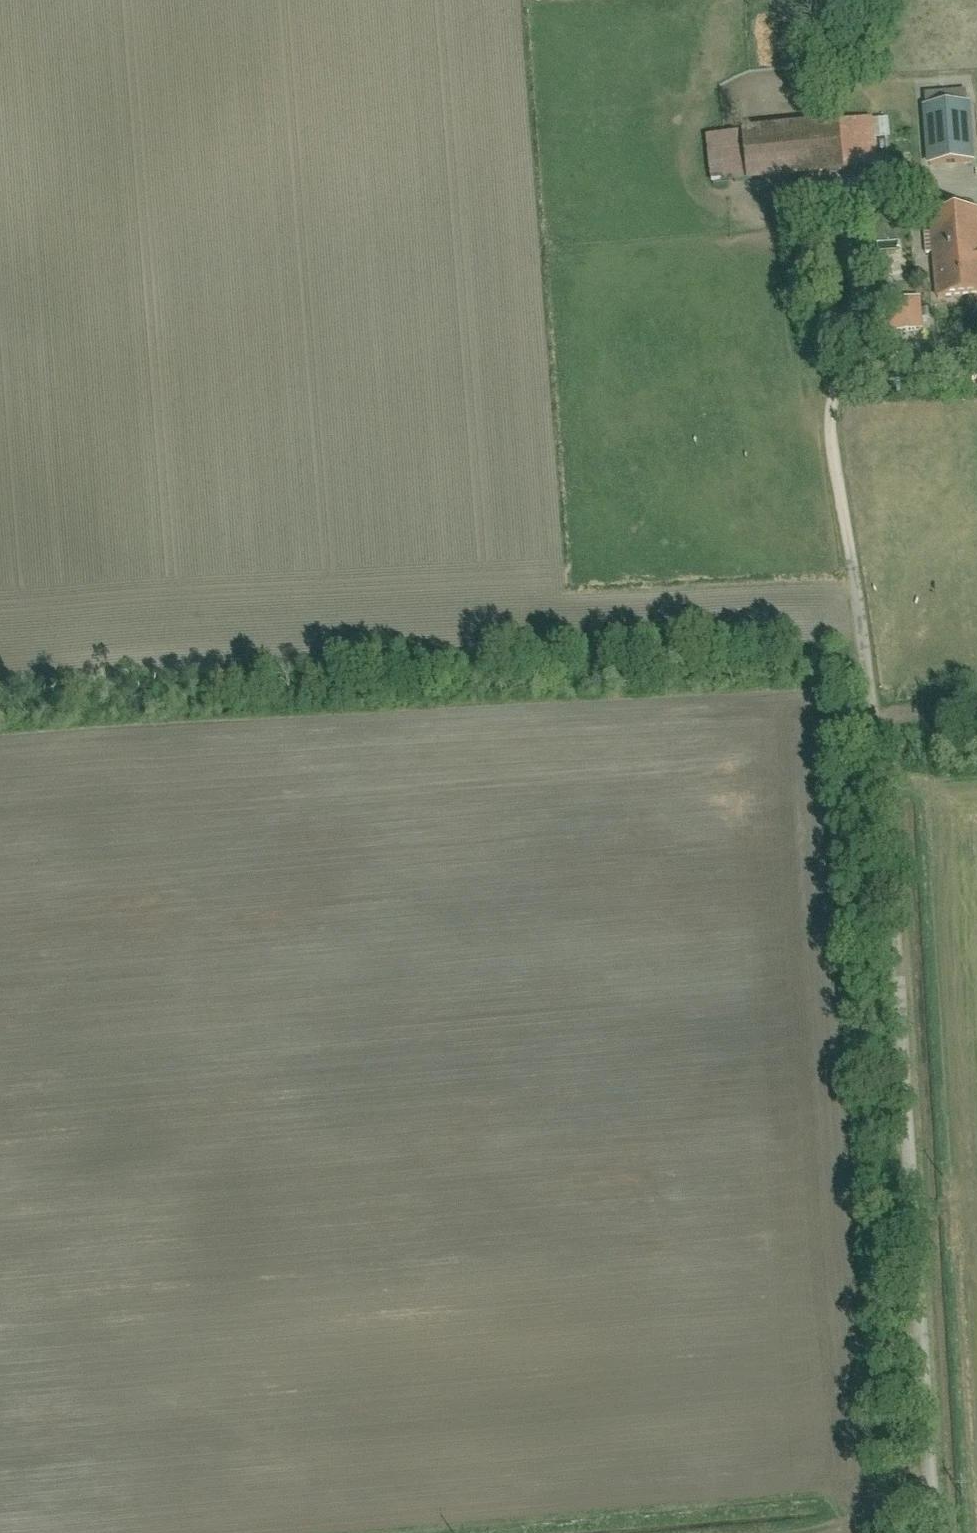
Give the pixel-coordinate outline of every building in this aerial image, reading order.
[(973,103),(924,101),(930,163),(976,157),(973,103)] [(890,115),(706,128),(708,189),(890,175),(890,115)] [(935,297),(976,295),(976,206),(927,214),(935,297)] [(920,329),(918,297),(884,299),(885,331),(920,329)]
